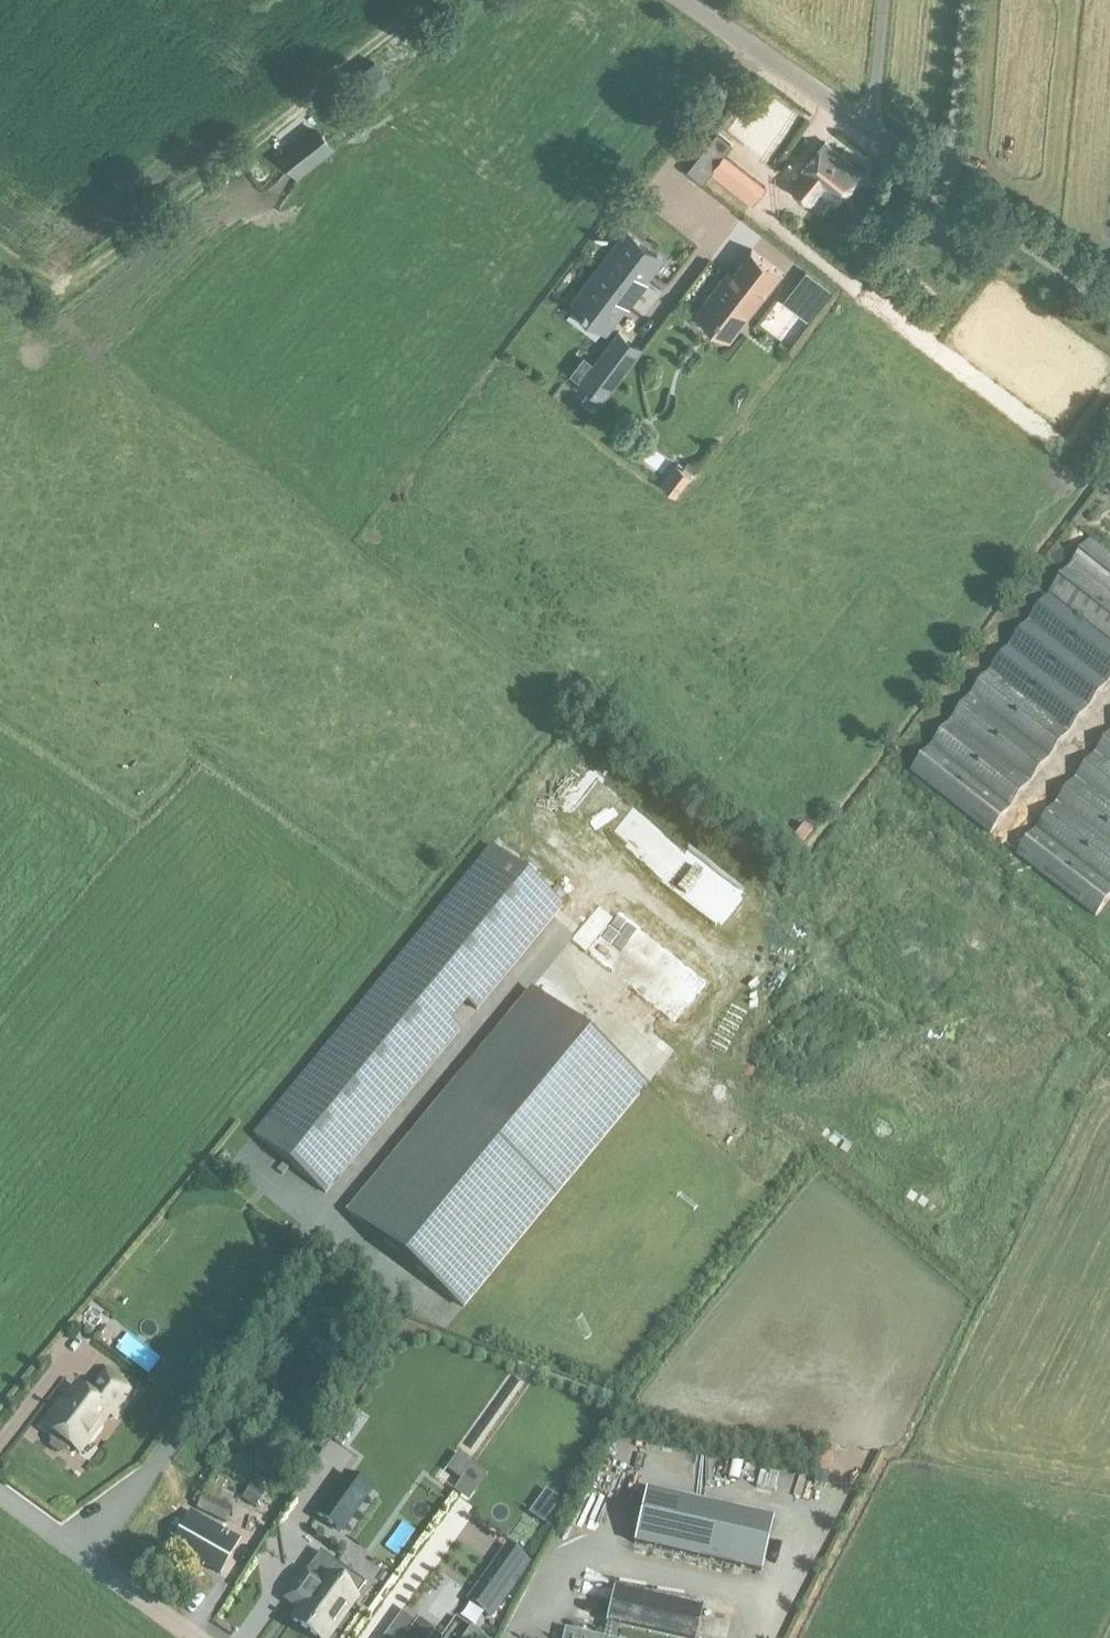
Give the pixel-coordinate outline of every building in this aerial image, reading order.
[(356,76),(375,98),(391,84),(372,62),(356,76)] [(320,123),(281,150),(289,162),(328,134),(320,123)] [(822,192),(835,204),(863,171),(827,140),(800,171),(802,173),(791,186),(812,204),(822,192)] [(740,163),(725,182),(740,193),(755,174),(740,163)] [(627,234),(602,266),(639,294),(649,281),(643,277),(648,270),(650,272),(651,273),(662,259),(627,232),(626,233),(627,234)] [(703,304),(729,324),(738,331),(748,318),(783,272),(752,249),(751,250),(752,250),(731,276),(727,273),(703,304)] [(639,294),(602,266),(594,276),(593,275),(573,302),(608,329),(609,328),(620,312),(617,310),(624,302),(630,306),(639,294)] [(811,318),(817,311),(792,292),(787,299),(811,318)] [(621,328),(582,379),(593,387),(587,395),(595,401),(601,393),(605,397),(644,346),(621,328)] [(679,494),(695,474),(680,462),(664,483),(679,494)] [(1090,541),(911,775),(991,835),(1109,682),(1109,556),(1090,541)] [(1015,855),(1097,917),(1109,900),(1109,733),(1015,855)] [(440,937),(434,946),(450,956),(456,947),(440,937)] [(324,1181),(453,1012),(378,955),(249,1124),(324,1181)] [(42,1426),(54,1435),(50,1440),(50,1443),(61,1452),(65,1451),(69,1446),(79,1454),(91,1438),(99,1427),(99,1423),(107,1412),(114,1417),(134,1390),(107,1369),(88,1395),(76,1387),(62,1406),(58,1404),(42,1426)] [(366,1414),(353,1405),(329,1438),(342,1447),(343,1447),(366,1414)] [(444,1472),(439,1480),(453,1491),(461,1481),(446,1470),(444,1472)] [(345,1475),(317,1515),(341,1532),(370,1493),(345,1475)] [(547,1491),(531,1513),(544,1522),(560,1500),(547,1491)] [(650,1491),(638,1543),(753,1569),(764,1572),(775,1520),(650,1491)] [(189,1512),(170,1547),(221,1574),(240,1539),(189,1512)] [(425,1516),(420,1525),(439,1537),(445,1528),(425,1516)] [(614,1537),(603,1584),(616,1587),(703,1607),(742,1616),(753,1569),(638,1543),(614,1537)] [(502,1591),(520,1566),(492,1547),(475,1572),(502,1591)] [(290,1595),(304,1605),(301,1610),(293,1621),(317,1637),(327,1637),(355,1599),(327,1578),(337,1564),(320,1552),(290,1595)] [(608,1622),(679,1637),(696,1637),(703,1607),(616,1587),(608,1622)] [(435,1632),(404,1610),(383,1637),(431,1637),(435,1632)]
